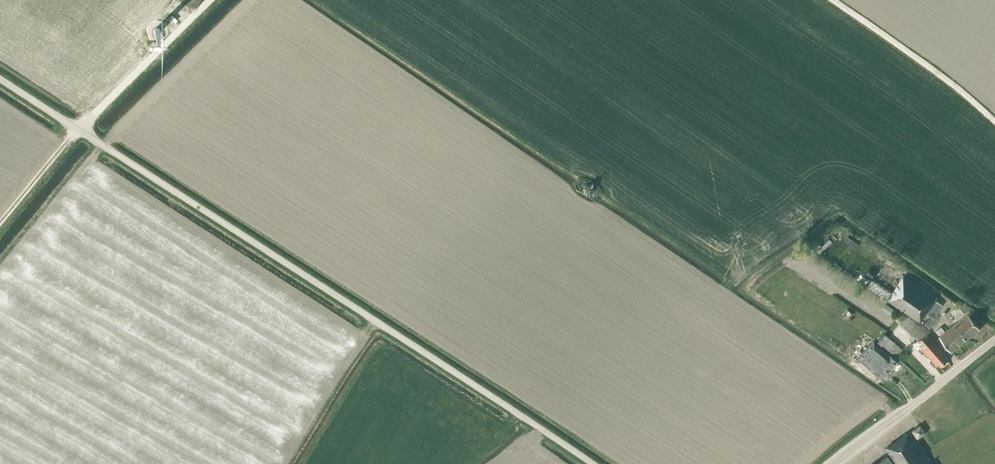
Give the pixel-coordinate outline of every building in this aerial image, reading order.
[(161,31),(161,30),(161,29),(161,28),(160,28),(159,27),(158,27),(157,26),(156,27),(155,27),(154,28),(153,29),(153,30),(153,31),(153,32),(154,33),(155,34),(156,34),(156,35),(157,35),(158,35),(159,34),(160,33),(161,33),(161,32),(161,31)] [(587,194),(591,193),(592,191),(592,187),(590,185),(586,186),(584,189),(585,193),(587,194)] [(887,300),(919,322),(936,297),(904,275),(887,300)] [(876,290),(889,297),(892,290),(880,283),(876,290)] [(890,313),(893,308),(886,303),(882,308),(890,313)] [(952,352),(980,329),(967,313),(939,336),(952,352)] [(949,360),(934,343),(920,328),(917,324),(913,319),(907,316),(900,323),(912,335),(922,345),(918,350),(922,354),(924,352),(931,360),(929,362),(934,367),(938,364),(941,367),(949,360)] [(882,345),(889,337),(884,334),(877,342),(882,346),(883,346),(882,345)] [(882,345),(883,346),(895,357),(902,348),(889,337),(882,345)] [(898,362),(874,340),(856,359),(853,356),(849,359),(854,364),(856,361),(876,380),(881,375),(884,378),(898,362)] [(917,438),(920,437),(925,433),(920,425),(912,430),(917,438)] [(927,460),(929,459),(910,431),(885,448),(896,463),(930,463),(927,460)] [(888,455),(875,463),(893,463),(888,455)]
